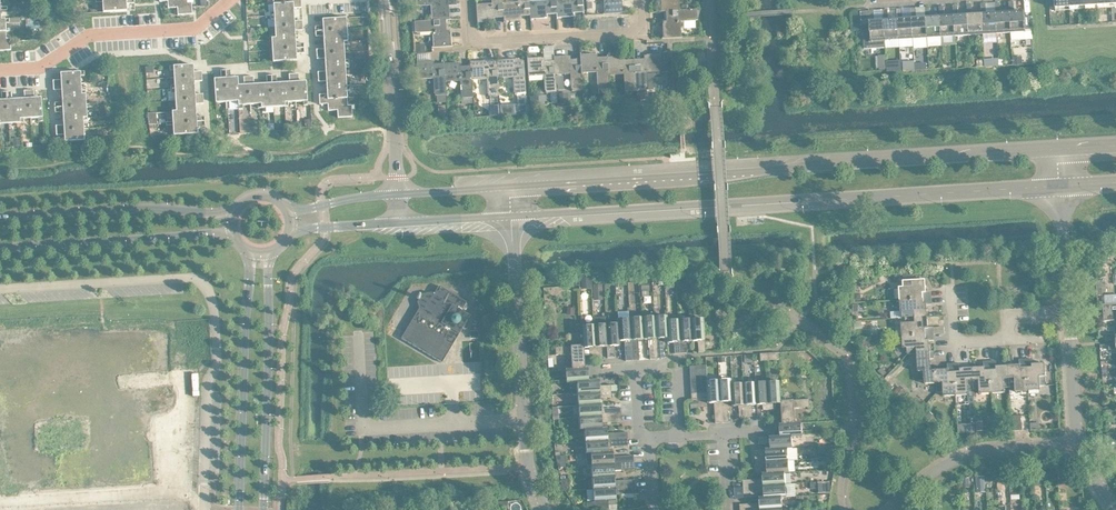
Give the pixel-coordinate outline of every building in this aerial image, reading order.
[(97,1),(104,1),(105,11),(129,9),(128,2),(136,2),(136,0),(97,0),(97,1)] [(161,1),(169,0),(169,7),(179,6),(179,14),(194,13),(193,1),(189,2),(189,0),(161,0),(161,1)] [(434,19),(434,20),(447,19),(451,19),(450,5),(458,4),(458,0),(418,0),(418,5),(433,4),(434,19)] [(505,2),(505,0),(477,0),(479,21),(495,20),(495,16),(505,15),(505,2)] [(505,2),(505,15),(505,19),(522,18),(522,14),(532,14),(531,1),(531,0),(520,0),(520,1),(505,2)] [(531,1),(532,14),(532,18),(549,17),(548,13),(558,12),(558,0),(541,0),(531,1)] [(558,12),(558,16),(575,15),(575,11),(585,10),(585,0),(558,0),(558,12)] [(606,13),(623,12),(623,0),(606,0),(606,13)] [(667,11),(680,10),(680,9),(680,0),(663,0),(663,10),(663,11),(667,11)] [(1010,1),(1011,12),(1012,32),(1026,31),(1027,31),(1025,11),(1015,12),(1015,1),(1010,1)] [(272,11),(272,15),(296,13),(295,7),(303,6),(303,2),(275,3),(276,11),(272,11)] [(996,2),(997,13),(998,32),(1012,32),(1011,12),(1001,13),(1001,2),(996,2)] [(982,3),(983,14),(984,33),(998,32),(997,13),(987,14),(987,3),(982,3)] [(954,5),(955,16),(956,35),(970,34),(969,15),(959,15),(959,4),(954,5)] [(968,4),(969,15),(970,34),(984,33),(983,14),(973,15),(973,4),(968,4)] [(940,6),(941,17),(942,36),(956,35),(955,16),(945,16),(945,5),(940,6)] [(926,6),(927,17),(928,37),(942,36),(941,17),(931,17),(931,6),(926,6)] [(3,19),(3,18),(2,9),(9,8),(9,7),(0,7),(0,19),(3,19)] [(31,11),(23,12),(24,17),(28,16),(35,16),(35,7),(30,7),(31,11)] [(912,7),(913,18),(914,38),(928,37),(927,17),(917,18),(917,7),(912,7)] [(667,11),(668,21),(664,21),(665,38),(682,37),(681,20),(699,19),(698,8),(690,9),(684,9),(680,9),(680,10),(667,11)] [(898,8),(899,19),(900,39),(914,38),(913,18),(903,19),(903,8),(898,8)] [(884,9),(885,20),(886,39),(900,39),(899,19),(889,20),(889,9),(884,9)] [(885,20),(875,21),(875,10),(870,10),(871,20),(870,20),(871,31),(864,31),(865,47),(887,46),(886,39),(885,20)] [(276,18),(277,26),(305,24),(304,19),(296,20),(296,13),(272,15),(272,19),(276,18)] [(35,16),(28,16),(28,28),(41,27),(41,22),(36,22),(35,16)] [(8,30),(7,22),(11,22),(11,17),(3,18),(3,19),(0,19),(0,30),(8,30)] [(317,26),(317,31),(345,29),(344,21),(348,21),(348,17),(324,18),(325,25),(317,26)] [(434,20),(434,19),(416,21),(416,32),(434,31),(435,47),(452,45),(451,29),(447,29),(447,19),(434,20)] [(273,34),(273,37),(297,36),(297,30),(305,29),(305,24),(277,26),(277,34),(273,34)] [(325,35),(326,41),(349,40),(349,36),(345,36),(345,29),(317,31),(317,35),(325,35)] [(0,30),(0,50),(13,49),(12,41),(12,37),(8,37),(8,30),(0,30)] [(278,41),(278,49),(306,47),(306,42),(298,42),(297,36),(273,37),(273,41),(278,41)] [(318,48),(318,53),(346,51),(346,44),(350,43),(349,40),(326,41),(326,48),(318,48)] [(425,43),(417,44),(418,51),(426,51),(425,43)] [(306,47),(278,49),(278,56),(274,56),(275,61),(299,59),(298,52),(306,52),(306,47)] [(327,58),(327,64),(351,62),(351,59),(347,59),(346,51),(318,53),(319,58),(327,58)] [(646,58),(636,59),(637,90),(638,90),(648,89),(647,72),(663,71),(663,73),(663,72),(663,71),(670,71),(669,51),(661,52),(662,53),(646,54),(646,58)] [(582,55),(582,58),(583,72),(599,71),(600,88),(609,88),(611,88),(610,74),(609,57),(599,57),(598,54),(582,55)] [(555,56),(555,60),(556,60),(556,73),(557,73),(572,72),(573,90),(584,89),(583,72),(582,58),(572,59),(572,55),(555,56)] [(625,56),(609,57),(610,74),(626,73),(627,91),(637,90),(636,59),(625,60),(625,56)] [(1023,56),(1014,56),(1014,64),(1024,64),(1023,56)] [(556,60),(555,60),(545,61),(545,57),(529,58),(530,75),(546,74),(547,92),(558,91),(557,73),(556,73),(556,60)] [(498,60),(498,64),(499,64),(499,77),(500,77),(515,76),(516,94),(519,94),(527,93),(525,62),(515,63),(515,59),(498,60)] [(902,59),(887,60),(887,68),(887,69),(888,69),(888,70),(903,70),(902,59)] [(446,80),(445,63),(435,64),(435,60),(418,61),(419,78),(435,77),(436,95),(439,95),(439,101),(448,101),(447,80),(446,80)] [(471,61),(472,65),(473,78),(489,77),(490,95),(501,95),(500,77),(499,77),(499,64),(498,64),(488,64),(488,60),(471,61)] [(915,60),(904,61),(904,70),(916,69),(915,63),(915,60)] [(319,71),(320,76),(348,74),(347,66),(351,66),(351,62),(327,64),(327,70),(319,71)] [(462,62),(445,63),(446,80),(447,80),(462,79),(463,97),(473,96),(474,96),(473,78),(472,65),(462,66),(462,62)] [(175,69),(176,76),(204,75),(203,70),(195,70),(195,64),(171,65),(171,69),(175,69)] [(228,108),(229,108),(227,69),(222,69),(223,77),(216,78),(217,102),(227,101),(228,108)] [(231,101),(240,100),(239,84),(240,84),(240,76),(233,77),(232,69),(227,69),(229,108),(231,107),(231,101)] [(54,79),(55,84),(83,82),(82,75),(86,75),(86,70),(62,72),(62,79),(54,79)] [(301,72),(295,73),(297,101),(305,100),(305,104),(310,104),(308,80),(301,80),(301,72)] [(291,81),(285,81),(286,105),(290,105),(289,101),(297,101),(295,73),(291,73),(291,81)] [(268,82),(262,83),(263,107),(267,106),(267,102),(274,102),(273,74),(267,74),(268,82)] [(278,74),(273,74),(274,102),(282,102),(282,106),(286,105),(285,81),(278,82),(278,74)] [(328,80),(328,87),(352,85),(352,81),(348,82),(348,74),(320,76),(320,81),(328,80)] [(172,84),(172,88),(196,87),(196,80),(204,80),(204,75),(176,76),(176,84),(172,84)] [(240,100),(240,108),(244,108),(244,104),(252,103),(250,75),(245,76),(246,84),(240,84),(239,84),(240,100)] [(255,75),(250,75),(252,103),(259,103),(260,107),(263,107),(262,83),(256,83),(255,75)] [(63,88),(63,95),(87,93),(87,90),(83,90),(83,82),(55,84),(55,89),(63,88)] [(321,93),(321,98),(349,97),(349,89),(353,89),(352,85),(328,87),(329,93),(321,93)] [(177,91),(177,99),(205,97),(205,92),(197,93),(196,87),(172,88),(173,92),(177,91)] [(26,97),(20,98),(21,122),(25,121),(25,118),(32,117),(31,89),(26,89),(26,97)] [(36,89),(31,89),(32,117),(40,117),(40,121),(45,120),(43,96),(36,97),(36,89)] [(648,89),(638,90),(639,100),(649,99),(648,89)] [(13,90),(8,91),(10,118),(17,118),(18,122),(21,122),(20,98),(13,98),(13,90)] [(0,99),(0,123),(2,123),(2,119),(10,118),(8,91),(3,91),(4,99),(0,99)] [(569,92),(560,92),(561,102),(570,102),(569,92)] [(56,102),(56,107),(95,104),(95,103),(88,103),(87,93),(63,95),(64,101),(56,102)] [(519,103),(502,105),(503,115),(529,113),(527,93),(519,94),(519,103)] [(548,95),(531,96),(532,105),(548,104),(548,95)] [(173,107),(174,111),(198,109),(197,103),(205,102),(205,97),(177,99),(177,107),(173,107)] [(349,97),(321,98),(321,103),(329,103),(330,110),(339,109),(340,117),(354,116),(354,108),(354,104),(350,104),(349,97)] [(64,111),(65,117),(89,116),(88,106),(95,106),(95,104),(56,107),(56,112),(64,111)] [(500,105),(491,105),(492,114),(500,114),(500,105)] [(167,121),(168,122),(206,120),(206,115),(198,116),(198,109),(174,111),(174,120),(167,121)] [(158,112),(149,112),(150,124),(159,123),(158,112)] [(57,124),(57,129),(85,128),(85,120),(89,120),(89,116),(65,117),(65,124),(57,124)] [(206,120),(168,122),(168,124),(174,123),(175,134),(199,132),(198,125),(206,125),(206,120)] [(85,128),(57,129),(58,134),(66,134),(66,141),(90,139),(90,135),(86,135),(85,128)] [(592,275),(580,276),(581,285),(581,288),(593,288),(593,284),(592,275)] [(900,286),(901,299),(932,297),(932,290),(927,291),(926,279),(904,280),(904,286),(900,286)] [(604,283),(593,284),(593,288),(594,299),(604,299),(604,283)] [(416,316),(403,337),(443,362),(461,333),(464,327),(466,328),(468,328),(470,325),(469,322),(468,321),(471,315),(463,310),(468,301),(440,285),(435,293),(432,292),(423,293),(419,301),(421,310),(425,312),(423,314),(416,316)] [(906,310),(906,316),(928,315),(928,304),(933,303),(932,297),(901,299),(901,311),(906,310)] [(1106,312),(1107,320),(1115,319),(1115,312),(1106,312)] [(668,315),(656,316),(658,358),(665,357),(664,340),(663,340),(663,337),(669,337),(668,320),(669,320),(668,315)] [(902,322),(903,335),(934,333),(934,326),(929,327),(928,315),(906,316),(906,322),(902,322)] [(644,316),(631,317),(634,359),(641,359),(640,341),(639,341),(639,339),(645,339),(644,316)] [(656,316),(644,316),(645,339),(651,338),(651,340),(651,341),(652,358),(658,358),(656,316)] [(619,318),(619,323),(620,323),(621,340),(627,340),(627,342),(626,342),(627,360),(634,359),(631,317),(619,318)] [(705,317),(692,318),(693,340),(699,340),(700,351),(707,351),(705,317)] [(692,318),(680,319),(682,352),(688,352),(687,341),(693,340),(692,318)] [(680,319),(669,320),(668,320),(669,337),(669,342),(675,341),(676,353),(682,352),(680,319)] [(608,323),(596,324),(598,357),(604,357),(603,346),(608,345),(609,345),(608,323)] [(620,323),(619,323),(608,323),(609,345),(608,345),(609,357),(616,356),(615,345),(621,345),(621,340),(620,323)] [(583,325),(584,344),(585,344),(585,347),(591,346),(592,358),(598,357),(596,324),(583,325)] [(908,353),(918,353),(918,352),(930,351),(930,340),(935,339),(934,333),(903,335),(904,347),(908,347),(908,353)] [(572,353),(573,368),(586,367),(585,347),(585,344),(584,344),(556,346),(557,354),(572,353)] [(925,382),(937,382),(938,382),(937,369),(931,369),(931,358),(934,358),(934,350),(930,351),(918,352),(918,353),(919,380),(925,379),(925,382)] [(755,354),(746,354),(746,362),(756,362),(755,354)] [(1020,364),(1009,364),(1010,387),(1016,386),(1016,391),(1029,390),(1027,358),(1020,359),(1020,364)] [(1033,358),(1027,358),(1029,390),(1041,389),(1041,385),(1047,384),(1045,362),(1033,363),(1033,358)] [(997,360),(991,361),(993,392),(1005,391),(1005,387),(1010,387),(1009,364),(997,365),(997,360)] [(984,366),(973,367),(974,389),(980,389),(980,393),(993,392),(991,361),(984,361),(984,366)] [(961,362),(955,363),(956,394),(969,393),(969,389),(974,389),(973,367),(961,367),(961,362)] [(938,382),(937,382),(938,391),(944,391),(944,395),(956,394),(955,363),(948,363),(948,368),(937,369),(938,382)] [(882,366),(879,370),(884,375),(888,372),(882,366)] [(568,382),(578,381),(590,381),(590,379),(589,367),(586,367),(573,368),(567,368),(568,382)] [(578,381),(579,392),(612,390),(612,384),(601,385),(600,378),(590,379),(590,381),(578,381)] [(716,422),(723,421),(721,379),(708,380),(708,385),(709,391),(709,398),(709,402),(716,402),(716,404),(715,404),(716,422)] [(728,401),(733,401),(734,401),(733,383),(733,379),(721,379),(723,421),(730,421),(730,417),(729,403),(728,403),(728,401)] [(776,403),(782,402),(782,400),(783,400),(782,380),(769,381),(770,408),(776,408),(776,403)] [(764,409),(770,408),(769,381),(757,382),(758,404),(764,404),(764,409)] [(752,404),(758,404),(757,382),(745,383),(747,416),(753,416),(752,404)] [(741,416),(747,416),(745,383),(733,383),(734,401),(733,401),(733,405),(740,405),(741,416)] [(901,384),(896,389),(903,396),(908,390),(901,384)] [(579,392),(580,404),(602,403),(601,397),(613,396),(612,390),(579,392)] [(782,402),(783,423),(796,422),(795,407),(810,406),(810,398),(783,400),(782,400),(782,402)] [(700,400),(692,401),(692,409),(700,408),(700,400)] [(580,404),(581,417),(623,414),(622,407),(604,408),(605,409),(602,409),(602,403),(580,404)] [(581,429),(586,429),(586,428),(603,427),(603,421),(605,421),(605,422),(623,421),(623,414),(581,417),(581,429)] [(1022,415),(1013,415),(1014,430),(1023,430),(1022,415)] [(781,423),(782,435),(782,437),(793,436),(804,435),(803,422),(796,422),(783,423),(781,423)] [(586,429),(587,440),(629,438),(628,431),(611,432),(611,433),(608,433),(608,426),(603,427),(586,428),(586,429)] [(771,442),(771,448),(772,448),(789,447),(789,448),(794,447),(793,436),(782,437),(782,435),(760,436),(760,443),(771,442)] [(587,453),(592,452),(609,451),(609,450),(609,445),(611,445),(611,446),(629,445),(629,438),(587,440),(587,453)] [(837,444),(826,445),(826,446),(826,453),(837,452),(837,444)] [(756,455),(756,461),(790,459),(789,448),(789,447),(772,448),(771,448),(767,448),(767,454),(756,455)] [(592,452),(593,464),(635,462),(634,455),(617,456),(617,457),(615,457),(614,450),(609,450),(609,451),(592,452)] [(768,467),(768,472),(768,473),(786,472),(790,472),(790,459),(756,461),(757,467),(768,467)] [(593,464),(594,476),(616,475),(615,469),(618,469),(635,468),(635,462),(593,464)] [(744,479),(744,486),(786,483),(786,472),(768,473),(768,472),(764,472),(764,479),(762,479),(762,478),(744,479)] [(594,476),(594,488),(636,486),(636,479),(630,479),(625,479),(618,480),(618,481),(616,481),(616,475),(594,476)] [(985,475),(976,476),(977,492),(986,491),(985,475)] [(970,477),(962,478),(962,486),(971,486),(970,477)] [(818,488),(817,488),(817,493),(832,492),(831,481),(818,482),(818,488)] [(765,491),(765,496),(765,497),(782,496),(787,496),(786,483),(744,486),(745,493),(749,493),(750,494),(755,494),(757,492),(762,492),(762,491),(765,491)] [(636,486),(594,488),(595,501),(610,500),(617,499),(617,493),(619,492),(619,493),(637,492),(636,486)] [(741,509),(745,509),(783,508),(782,496),(765,497),(765,496),(760,496),(761,503),(759,503),(758,502),(741,503),(741,509)] [(595,501),(587,501),(588,508),(610,507),(610,504),(610,500),(595,501)] [(509,509),(509,501),(500,502),(501,509),(509,509)]
